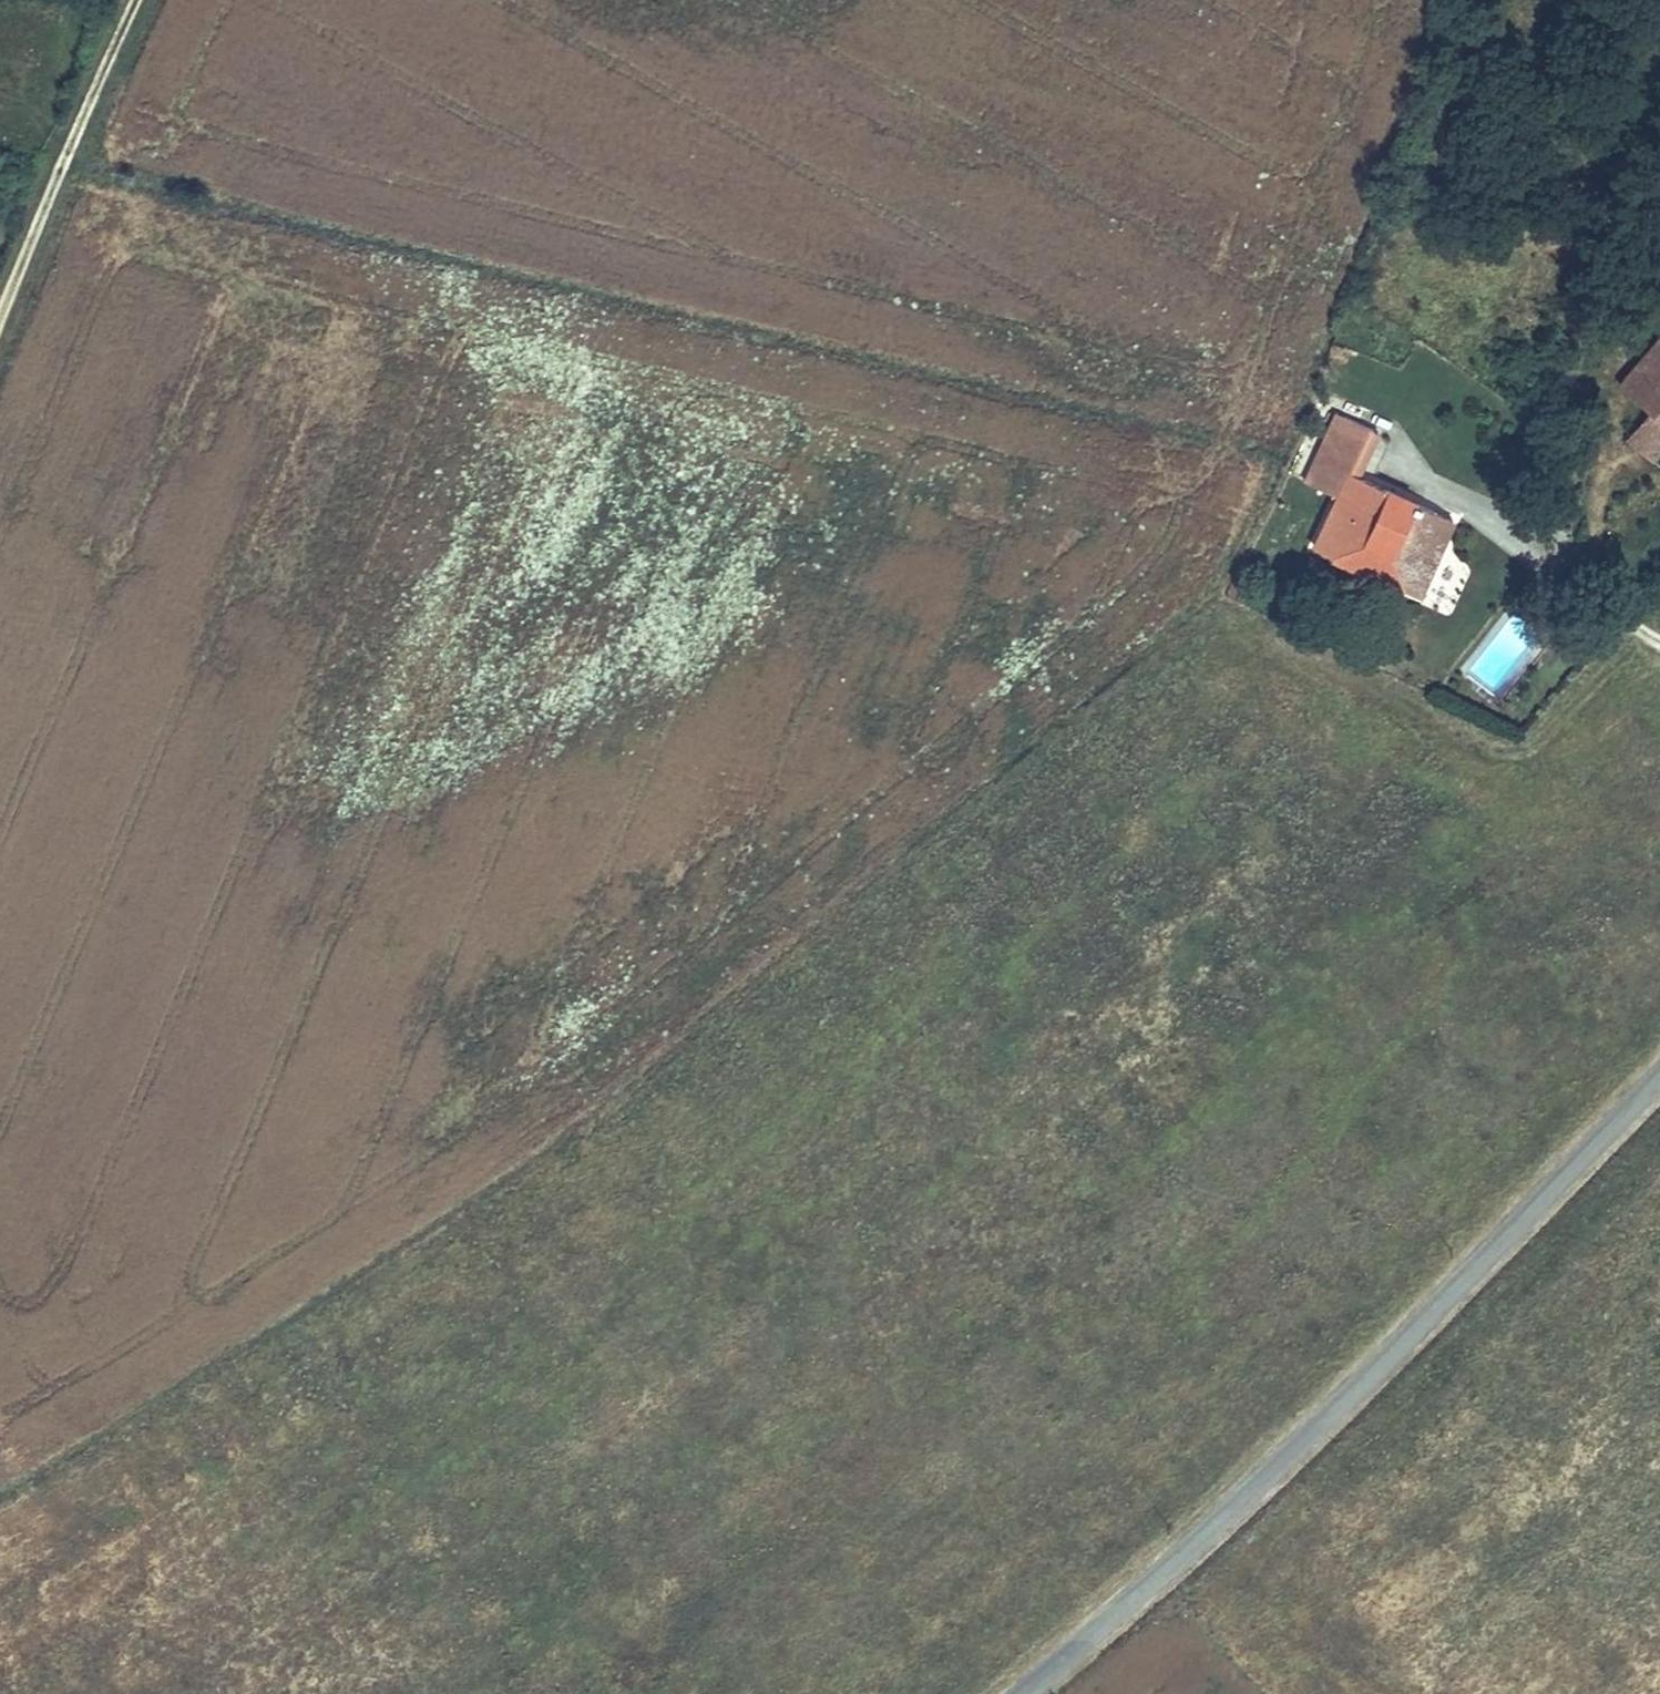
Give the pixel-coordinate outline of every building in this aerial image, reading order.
[(1648,306),(1659,316),(1659,291),(1648,306)] [(1644,370),(1658,381),(1637,406),(1650,417),(1629,443),(1654,465),(1659,458),(1659,351),(1644,370)] [(1658,381),(1644,370),(1623,395),(1637,406),(1658,381)] [(1420,600),(1456,522),(1352,473),(1316,551),(1420,600)]
